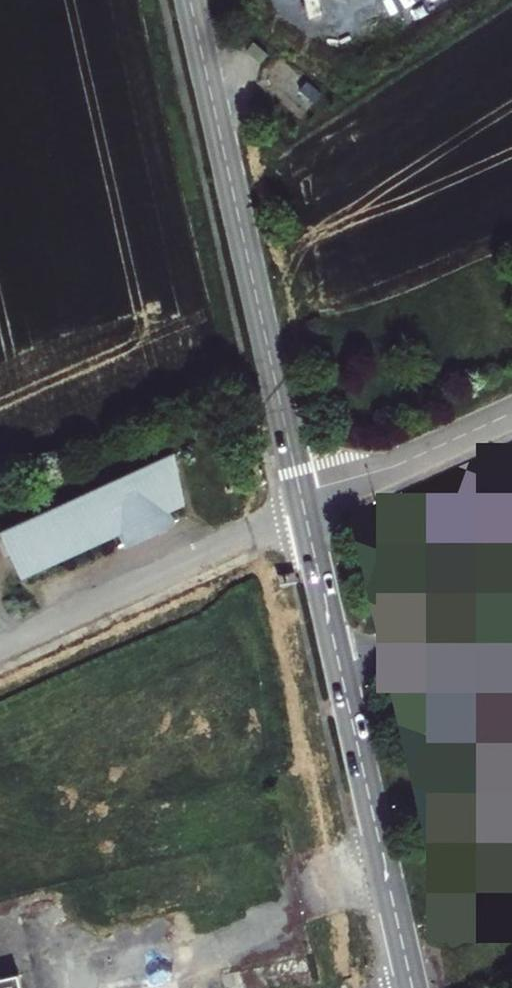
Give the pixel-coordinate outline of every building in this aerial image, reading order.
[(12,532),(32,578),(129,533),(134,545),(182,522),(177,511),(193,504),(182,454),(12,532)]
